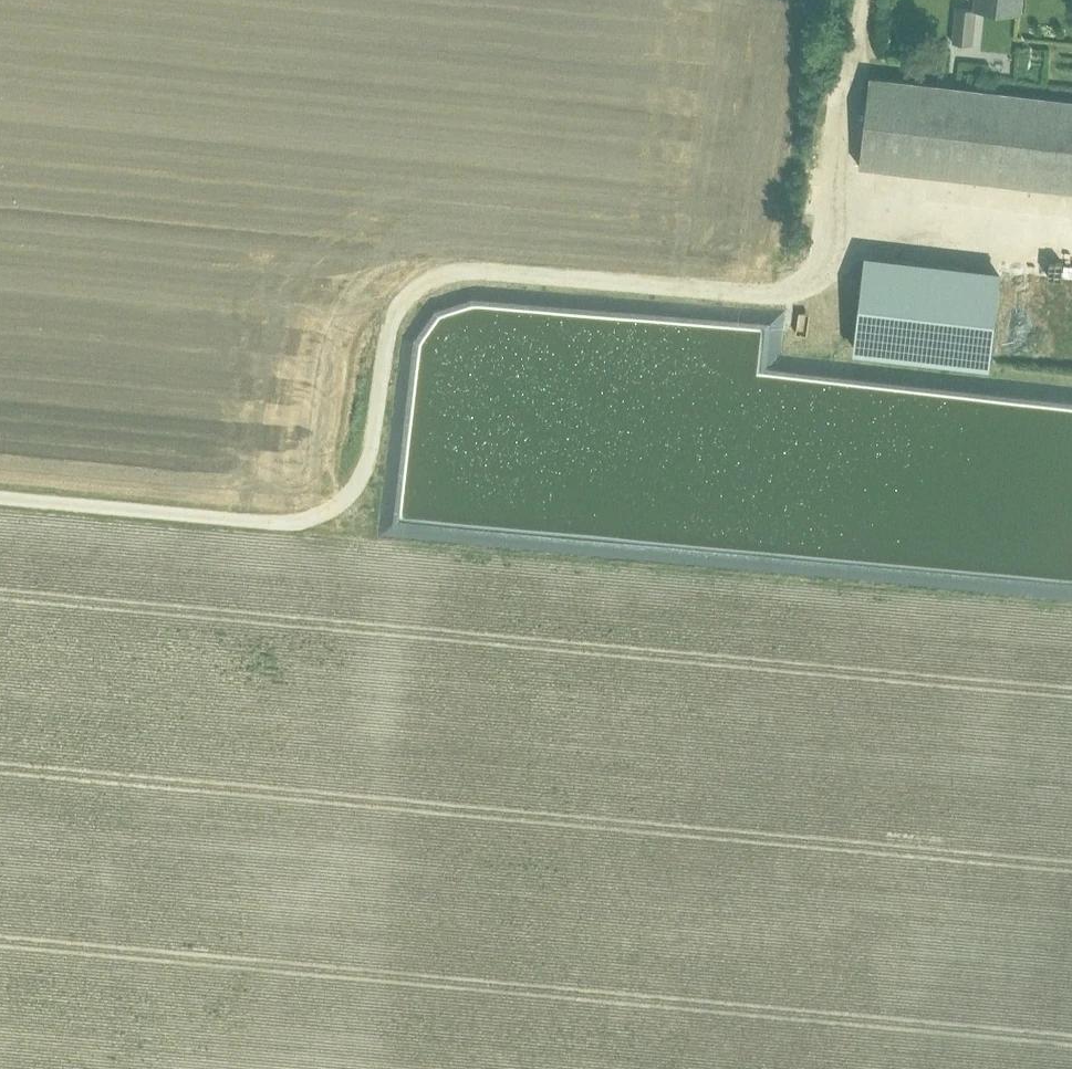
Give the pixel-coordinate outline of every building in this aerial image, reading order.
[(976,9),(1019,14),(1021,0),(977,0),(976,9)] [(973,45),(976,9),(957,7),(954,43),(973,45)] [(867,73),(856,162),(1071,188),(1071,98),(867,73)] [(859,306),(854,350),(989,366),(999,275),(865,260),(859,306)]
